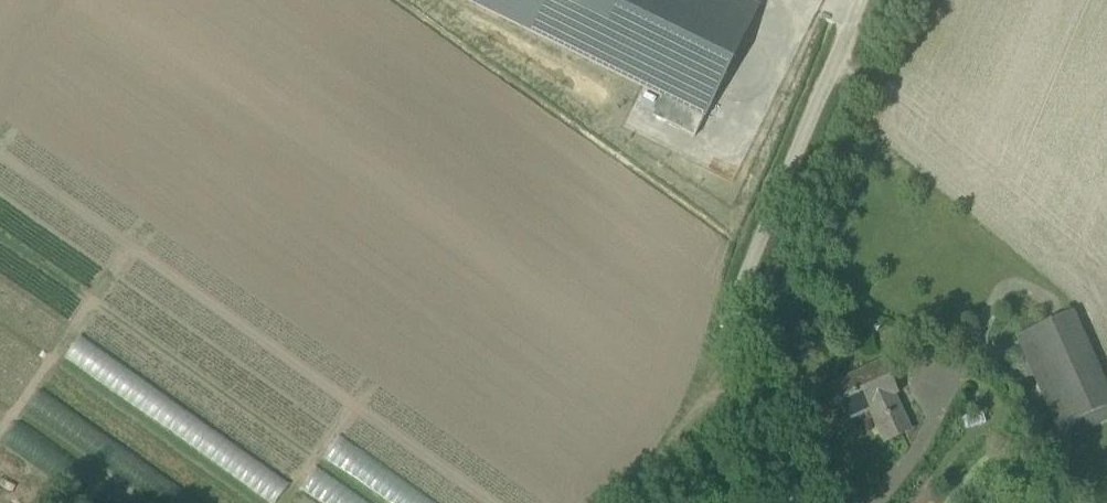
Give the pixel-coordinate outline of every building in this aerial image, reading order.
[(662,97),(652,117),(694,137),(703,118),(704,118),(758,6),(745,0),(460,0),(662,97)] [(1106,420),(1106,390),(1072,312),(1017,337),(1031,369),(1042,364),(1069,424),(1097,411),(1102,422),(1106,420)] [(868,406),(893,394),(895,393),(881,363),(831,387),(845,415),(867,405),(868,406)] [(909,430),(893,394),(868,406),(885,442),(909,430)]
